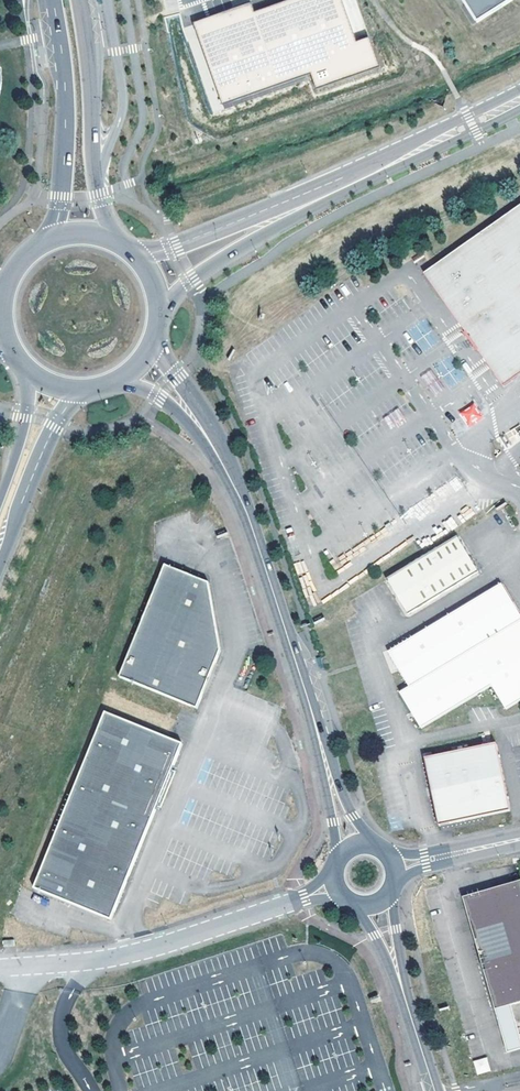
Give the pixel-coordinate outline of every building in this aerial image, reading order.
[(193,22),(221,103),(311,72),(317,89),(380,66),(370,35),(355,40),(341,0),(288,0),(254,12),(250,2),(209,16),(193,22)] [(478,20),(510,0),(466,0),(478,20)] [(431,269),(501,371),(515,361),(519,368),(519,205),(431,269)] [(431,269),(424,273),(466,334),(503,387),(519,375),(519,368),(515,361),(501,371),(431,269)] [(420,351),(438,343),(427,320),(410,328),(420,351)] [(466,555),(455,537),(385,579),(406,615),(477,573),(472,564),(466,555)] [(200,708),(201,704),(213,675),(224,649),(212,582),(168,564),(162,579),(123,677),(200,708)] [(519,620),(519,617),(511,602),(500,585),(388,652),(393,661),(409,687),(454,660),(503,630),(519,620)] [(503,630),(454,660),(409,687),(398,694),(420,730),(491,688),(505,712),(519,703),(519,620),(503,630)] [(108,712),(37,888),(114,919),(116,915),(169,784),(186,743),(109,712),(108,712)] [(511,814),(495,746),(424,763),(431,791),(440,831),(511,814)] [(463,896),(481,962),(489,991),(495,1011),(510,1007),(519,1004),(519,880),(463,896)] [(495,1011),(507,1053),(519,1050),(519,1044),(510,1007),(495,1011)] [(473,1060),(477,1075),(490,1071),(487,1057),(473,1060)]
